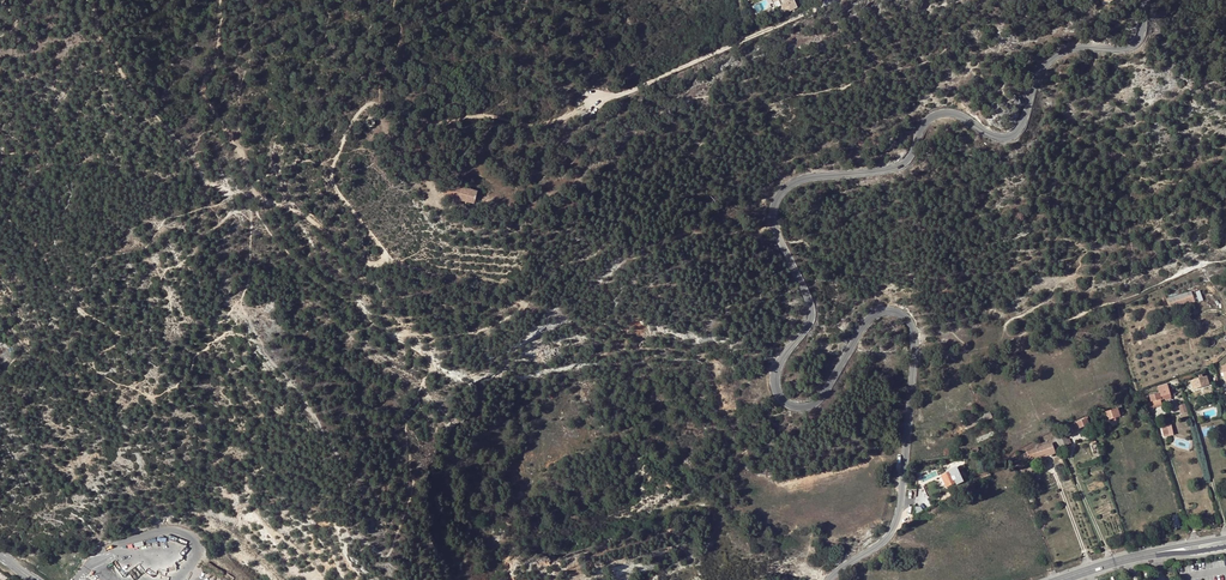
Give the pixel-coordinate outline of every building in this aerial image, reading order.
[(774,2),(778,0),(785,14),(797,8),(793,0),(773,0),(774,2)] [(459,199),(473,203),(476,191),(462,187),(461,189),(445,185),(443,185),(442,187),(442,188),(441,190),(442,192),(444,193),(459,197),(459,199)] [(1167,297),(1169,307),(1194,301),(1191,291),(1167,297)] [(1201,378),(1191,381),(1194,389),(1209,385),(1206,374),(1200,376),(1201,378)] [(1150,396),(1151,402),(1165,399),(1166,401),(1172,399),(1171,397),(1175,396),(1172,388),(1169,389),(1167,384),(1158,388),(1160,394),(1150,396)] [(1121,405),(1116,406),(1117,409),(1104,414),(1107,421),(1111,419),(1112,422),(1116,421),(1115,418),(1120,417),(1119,415),(1124,413),(1121,405)] [(990,411),(964,423),(968,430),(993,418),(990,411)] [(1077,422),(1071,425),(1073,431),(1080,428),(1089,425),(1087,419),(1077,422)] [(1166,426),(1161,428),(1164,438),(1169,436),(1166,426)] [(1065,434),(1056,437),(1057,438),(1060,448),(1069,444),(1067,440),(1065,434)] [(1060,448),(1057,438),(1052,439),(1056,449),(1060,448)] [(1027,452),(1028,457),(1034,455),(1034,457),(1035,458),(1045,455),(1046,457),(1055,454),(1052,443),(1027,452)] [(940,473),(942,477),(956,470),(954,466),(940,473)] [(987,468),(972,475),(975,482),(990,475),(987,468)] [(956,470),(942,477),(947,487),(956,483),(958,486),(963,484),(956,470)]
